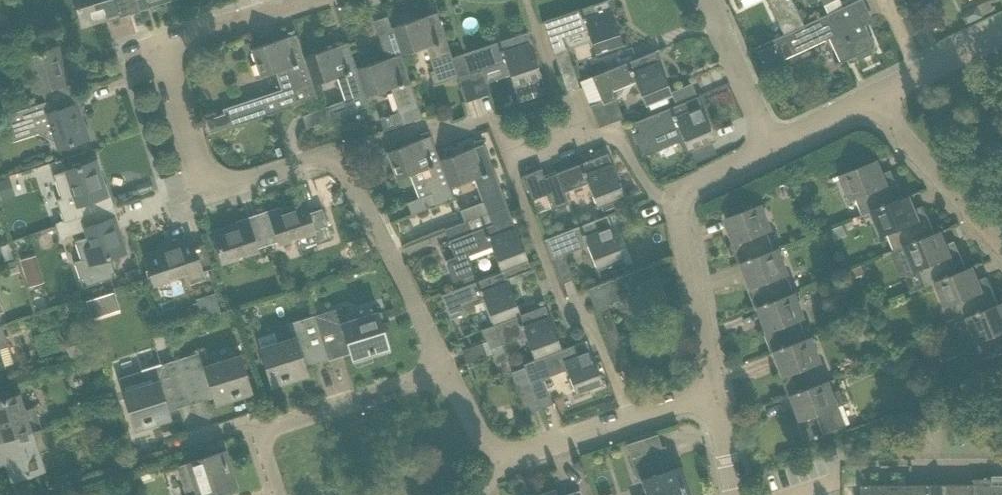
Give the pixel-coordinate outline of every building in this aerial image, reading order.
[(124,0),(74,0),(82,25),(111,16),(112,20),(129,15),(124,0)] [(129,15),(146,9),(145,5),(162,0),(124,0),(129,15)] [(594,55),(623,46),(608,0),(606,0),(543,21),(553,53),(567,48),(563,37),(586,29),(594,55)] [(785,34),(805,25),(793,0),(769,0),(785,34)] [(785,34),(775,39),(784,59),(830,38),(842,62),(875,47),(860,14),(868,10),(863,0),(858,0),(857,0),(844,7),(805,25),(785,34)] [(966,11),(963,17),(967,25),(983,17),(978,5),(966,11)] [(917,10),(903,17),(912,35),(926,28),(917,10)] [(437,12),(391,27),(391,28),(400,54),(401,54),(424,46),(432,69),(427,71),(432,85),(455,77),(457,82),(470,77),(462,53),(452,57),(437,12)] [(526,32),(462,53),(470,77),(481,73),(480,69),(504,60),(507,68),(513,87),(518,101),(546,92),(541,78),(526,32)] [(312,84),(303,57),(296,34),(250,49),(259,76),(276,71),(282,89),(228,107),(234,125),(285,108),(317,98),(312,84)] [(365,96),(366,96),(356,68),(348,42),(303,57),(312,84),(337,76),(345,100),(338,102),(342,114),(369,105),(365,96)] [(41,90),(45,101),(45,102),(76,91),(70,74),(67,76),(57,47),(30,56),(28,52),(15,56),(24,85),(36,80),(40,90),(41,90)] [(590,77),(600,101),(589,105),(598,127),(623,118),(612,90),(634,81),(644,107),(672,96),(654,51),(590,77)] [(356,68),(366,96),(390,88),(398,111),(393,113),(397,125),(422,117),(416,98),(401,54),(400,54),(356,68)] [(45,102),(45,101),(5,114),(13,137),(33,131),(31,125),(49,119),(58,147),(87,138),(78,110),(82,109),(76,91),(45,102)] [(638,131),(633,133),(642,156),(660,149),(658,144),(681,135),(683,140),(688,152),(715,141),(697,96),(634,121),(638,131)] [(450,187),(439,160),(430,135),(385,152),(396,179),(409,174),(419,199),(432,194),(436,205),(454,198),(450,187)] [(473,178),(487,213),(507,206),(483,143),(439,160),(450,187),(473,178)] [(552,207),(568,201),(564,191),(587,182),(597,208),(601,206),(612,202),(624,198),(607,153),(555,172),(556,173),(544,178),(541,170),(541,169),(541,168),(522,176),(531,200),(547,194),(552,207)] [(864,215),(875,211),(874,210),(907,196),(903,198),(891,169),(881,173),(876,160),(842,174),(852,199),(857,198),(864,215)] [(56,199),(64,221),(113,205),(108,188),(104,189),(95,161),(53,175),(60,198),(56,199)] [(0,181),(0,194),(1,199),(12,196),(7,179),(0,181)] [(335,193),(333,198),(335,205),(345,201),(342,191),(335,193)] [(896,250),(907,246),(906,245),(939,232),(939,231),(934,233),(923,205),(913,209),(907,196),(874,210),(875,211),(884,235),(889,233),(896,250)] [(612,202),(601,206),(603,211),(614,207),(612,202)] [(274,208),(257,214),(267,244),(278,240),(279,242),(298,236),(302,249),(332,239),(321,208),(307,213),(304,203),(275,212),(274,208)] [(739,264),(743,262),(773,250),(766,232),(770,230),(761,204),(726,217),(736,242),(731,243),(739,264)] [(113,205),(64,221),(64,222),(55,225),(59,238),(84,230),(87,237),(75,241),(81,260),(74,262),(82,287),(115,277),(109,257),(124,252),(115,224),(119,222),(113,205)] [(491,246),(501,271),(528,261),(507,206),(487,213),(464,222),(468,232),(448,240),(454,257),(446,260),(447,263),(445,263),(452,282),(474,274),(469,260),(468,255),(491,246)] [(267,244),(257,214),(240,220),(241,223),(213,233),(222,260),(255,249),(254,248),(267,244)] [(607,215),(544,239),(551,258),(563,254),(587,245),(596,270),(623,260),(607,215)] [(927,286),(938,282),(938,281),(971,267),(966,268),(954,240),(944,244),(939,232),(906,245),(907,246),(916,270),(920,269),(927,286)] [(171,242),(173,246),(144,255),(153,282),(187,271),(190,282),(203,278),(189,236),(171,242)] [(755,308),(760,307),(760,306),(790,295),(790,294),(783,276),(787,274),(777,248),(773,250),(743,262),(752,286),(747,288),(755,308)] [(33,257),(22,260),(30,286),(41,282),(33,257)] [(484,300),(493,324),(520,314),(506,278),(531,269),(528,261),(501,271),(501,272),(440,294),(450,318),(462,314),(460,309),(484,300)] [(604,332),(615,328),(608,308),(606,303),(630,294),(639,319),(666,309),(649,264),(586,288),(603,333),(604,333),(604,332)] [(860,265),(849,270),(852,277),(863,273),(860,265)] [(970,317),(970,316),(1001,303),(1001,302),(998,304),(986,276),(976,280),(971,267),(938,281),(938,282),(948,306),(951,304),(958,322),(970,317)] [(136,270),(126,273),(128,280),(138,277),(136,270)] [(772,353),(776,351),(776,350),(807,339),(806,338),(800,321),(804,319),(794,292),(790,294),(790,295),(760,306),(760,307),(769,330),(764,332),(772,353)] [(214,293),(196,299),(200,312),(206,310),(207,315),(220,311),(214,293)] [(94,295),(82,299),(86,311),(98,307),(94,295)] [(970,317),(980,342),(984,341),(990,357),(1001,352),(1001,303),(970,316),(970,317)] [(525,335),(534,359),(561,349),(544,305),(520,314),(493,324),(482,329),(491,353),(503,348),(501,344),(525,335)] [(340,306),(313,315),(326,355),(349,348),(353,360),(355,366),(372,361),(370,355),(388,350),(376,312),(357,318),(345,322),(340,306)] [(274,332),(257,338),(260,348),(266,367),(272,386),(307,375),(303,363),(326,355),(313,315),(285,324),(290,339),(277,343),(274,332)] [(788,397),(793,395),(793,394),(823,383),(823,382),(816,364),(820,362),(810,337),(806,338),(807,339),(776,350),(776,351),(785,374),(781,376),(788,397)] [(561,349),(534,359),(523,364),(524,367),(511,372),(520,396),(533,391),(532,388),(544,383),(542,378),(566,370),(576,395),(603,384),(586,340),(561,349)] [(203,350),(176,359),(189,399),(212,392),(216,404),(251,393),(239,355),(208,365),(203,350)] [(189,399),(176,359),(118,377),(135,430),(169,419),(165,406),(189,399)] [(793,394),(793,395),(802,418),(797,420),(805,441),(846,425),(839,406),(845,403),(840,390),(831,393),(827,381),(823,382),(823,383),(793,394)] [(40,428),(33,407),(23,410),(17,395),(0,400),(0,442),(40,428)] [(0,442),(0,464),(6,462),(12,479),(42,469),(37,452),(47,449),(40,428),(0,442)] [(642,441),(626,446),(629,457),(645,452),(642,441)] [(680,467),(672,469),(665,445),(645,452),(629,457),(638,482),(641,481),(646,494),(689,494),(680,467)] [(223,489),(236,485),(225,450),(176,466),(185,494),(226,494),(223,489)] [(133,470),(124,472),(129,487),(138,484),(133,470)] [(973,479),(974,484),(873,485),(861,485),(861,494),(1001,494),(1001,478),(973,479)]
